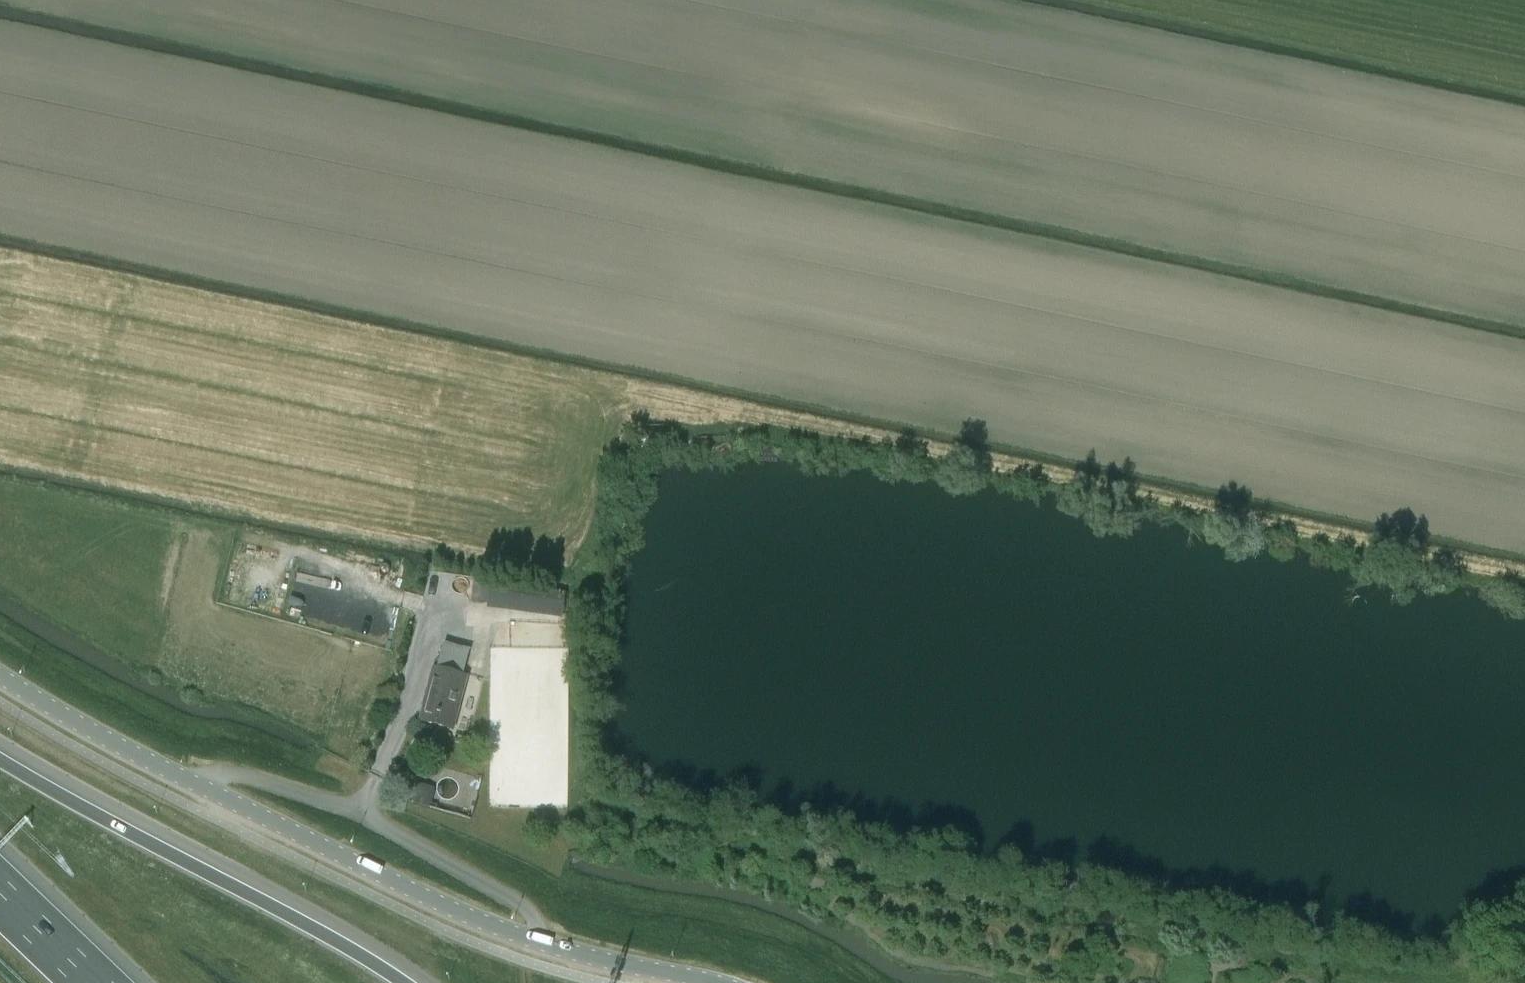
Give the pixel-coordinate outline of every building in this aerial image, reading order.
[(484,605),(485,604),(564,615),(567,594),(488,583),(488,577),(476,576),(472,603),(484,605)] [(466,677),(463,677),(470,651),(444,644),(437,670),(434,669),(434,670),(439,672),(435,687),(430,686),(427,698),(429,700),(427,706),(425,706),(421,721),(452,730),(466,677)]
